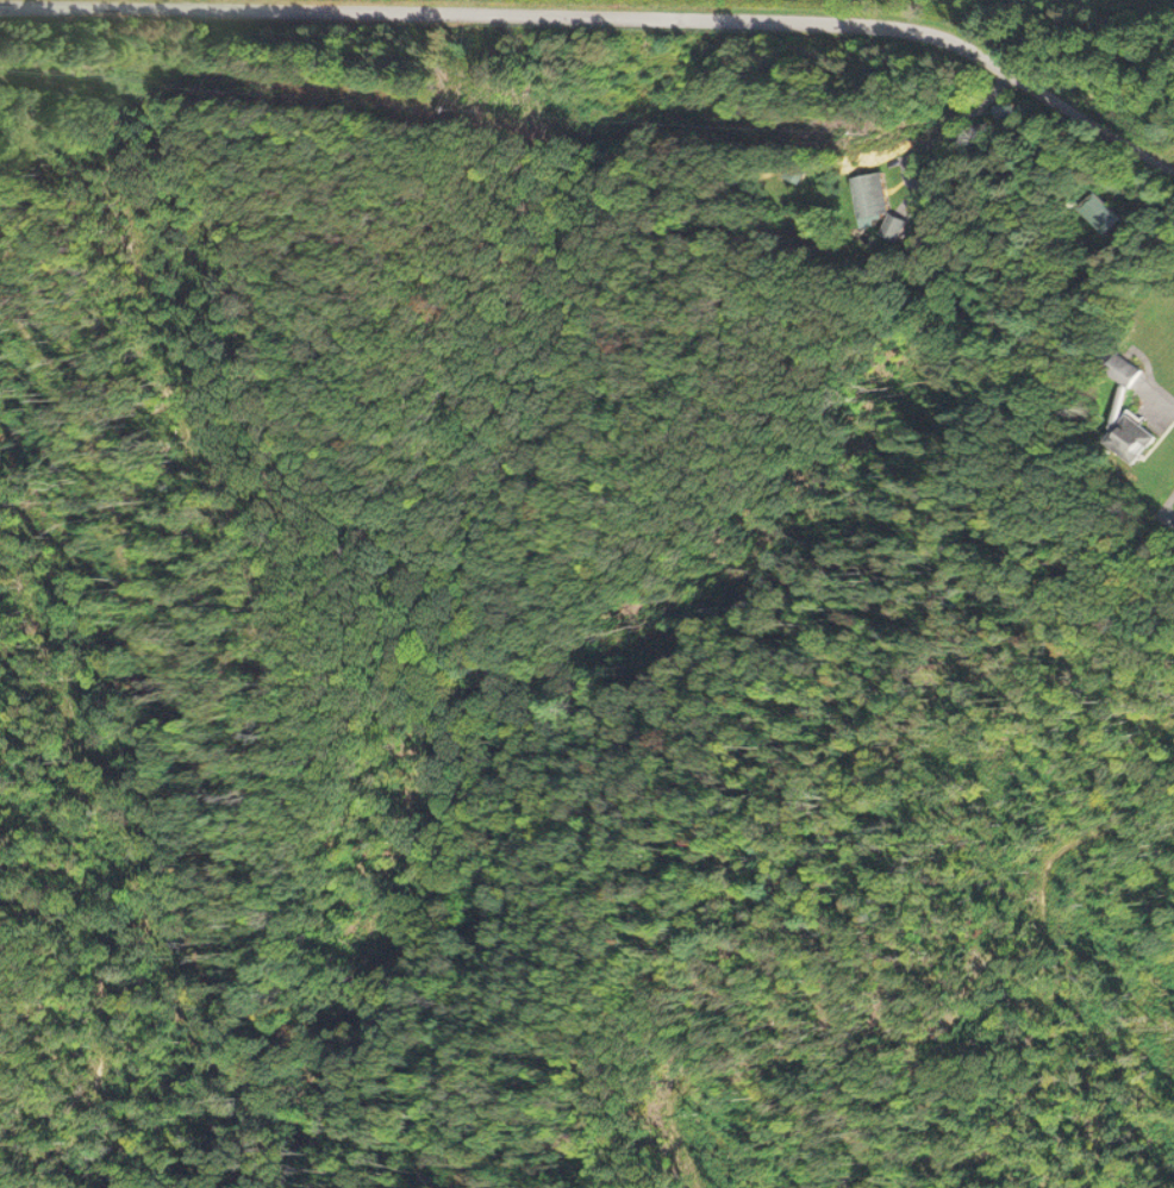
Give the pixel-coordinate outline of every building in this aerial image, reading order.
[(860,220),(885,216),(889,240),(909,236),(905,215),(892,217),(883,172),(852,177),(860,220)] [(1127,220),(1099,192),(1082,209),(1110,237),(1127,220)] [(1130,465),(1156,438),(1129,411),(1103,437),(1130,465)]
